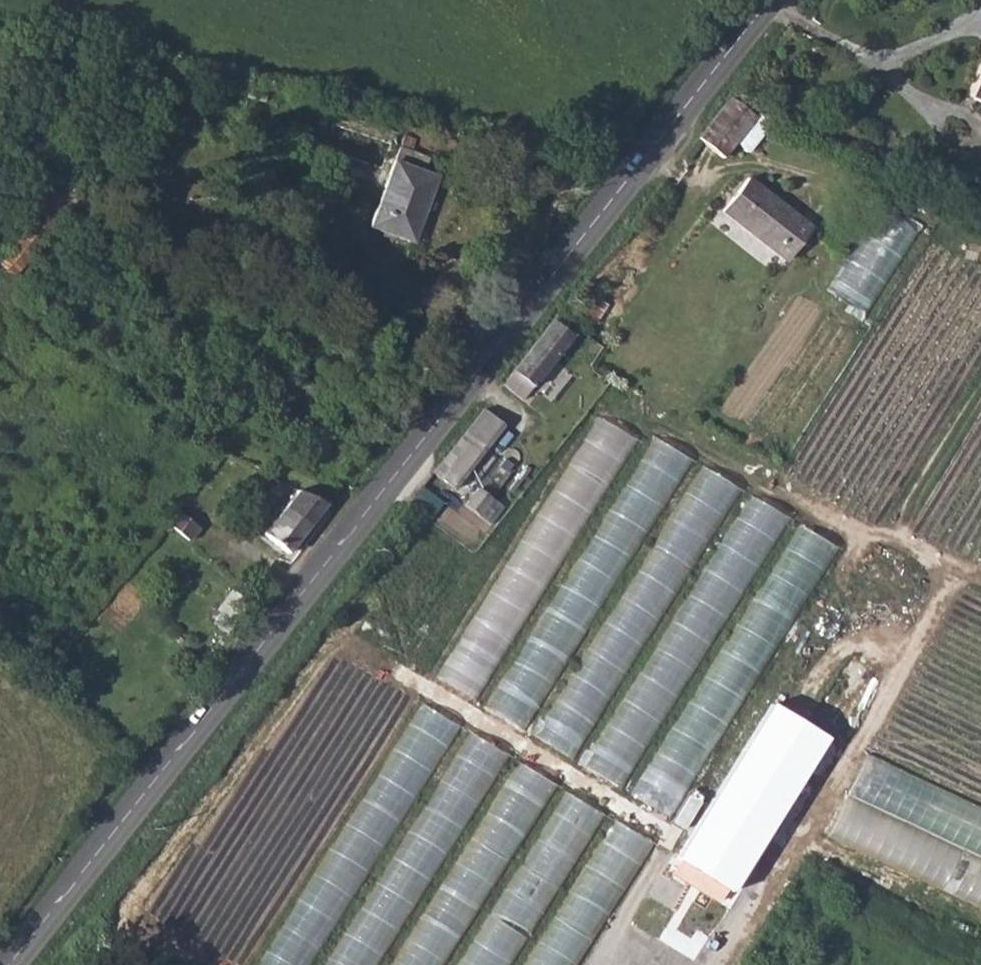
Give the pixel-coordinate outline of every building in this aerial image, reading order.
[(727,102),(696,140),(721,159),(753,119),(727,102)] [(753,119),(721,159),(735,169),(773,123),(758,113),(753,119)] [(386,157),(365,221),(408,236),(431,172),(386,157)] [(722,212),(786,258),(811,225),(747,180),(722,212)] [(881,207),(828,288),(867,313),(920,232),(881,207)] [(605,319),(640,251),(625,243),(590,312),(605,319)] [(552,318),(503,381),(522,397),(573,334),(552,318)] [(482,408),(432,471),(452,486),(502,424),(482,408)] [(592,411),(445,680),(485,702),(632,433),(592,411)] [(491,706),(530,729),(691,456),(652,433),(491,706)] [(693,460),(545,741),(584,761),(731,480),(693,460)] [(259,510),(247,525),(284,552),(324,502),(299,491),(275,475),(261,492),(278,504),(268,517),(259,510)] [(465,503),(477,512),(490,495),(478,486),(465,503)] [(747,491),(590,767),(628,789),(785,512),(747,491)] [(412,496),(406,504),(418,511),(423,505),(412,496)] [(795,520),(639,797),(677,818),(833,541),(795,520)] [(452,718),(412,697),(270,964),(321,964),(452,718)] [(334,964),(386,964),(500,747),(460,726),(334,964)] [(392,964),(445,964),(555,782),(517,759),(392,964)] [(459,964),(510,964),(601,811),(563,789),(459,964)] [(831,845),(980,903),(980,856),(847,804),(831,845)] [(651,839),(610,816),(524,964),(578,964),(651,839)]
